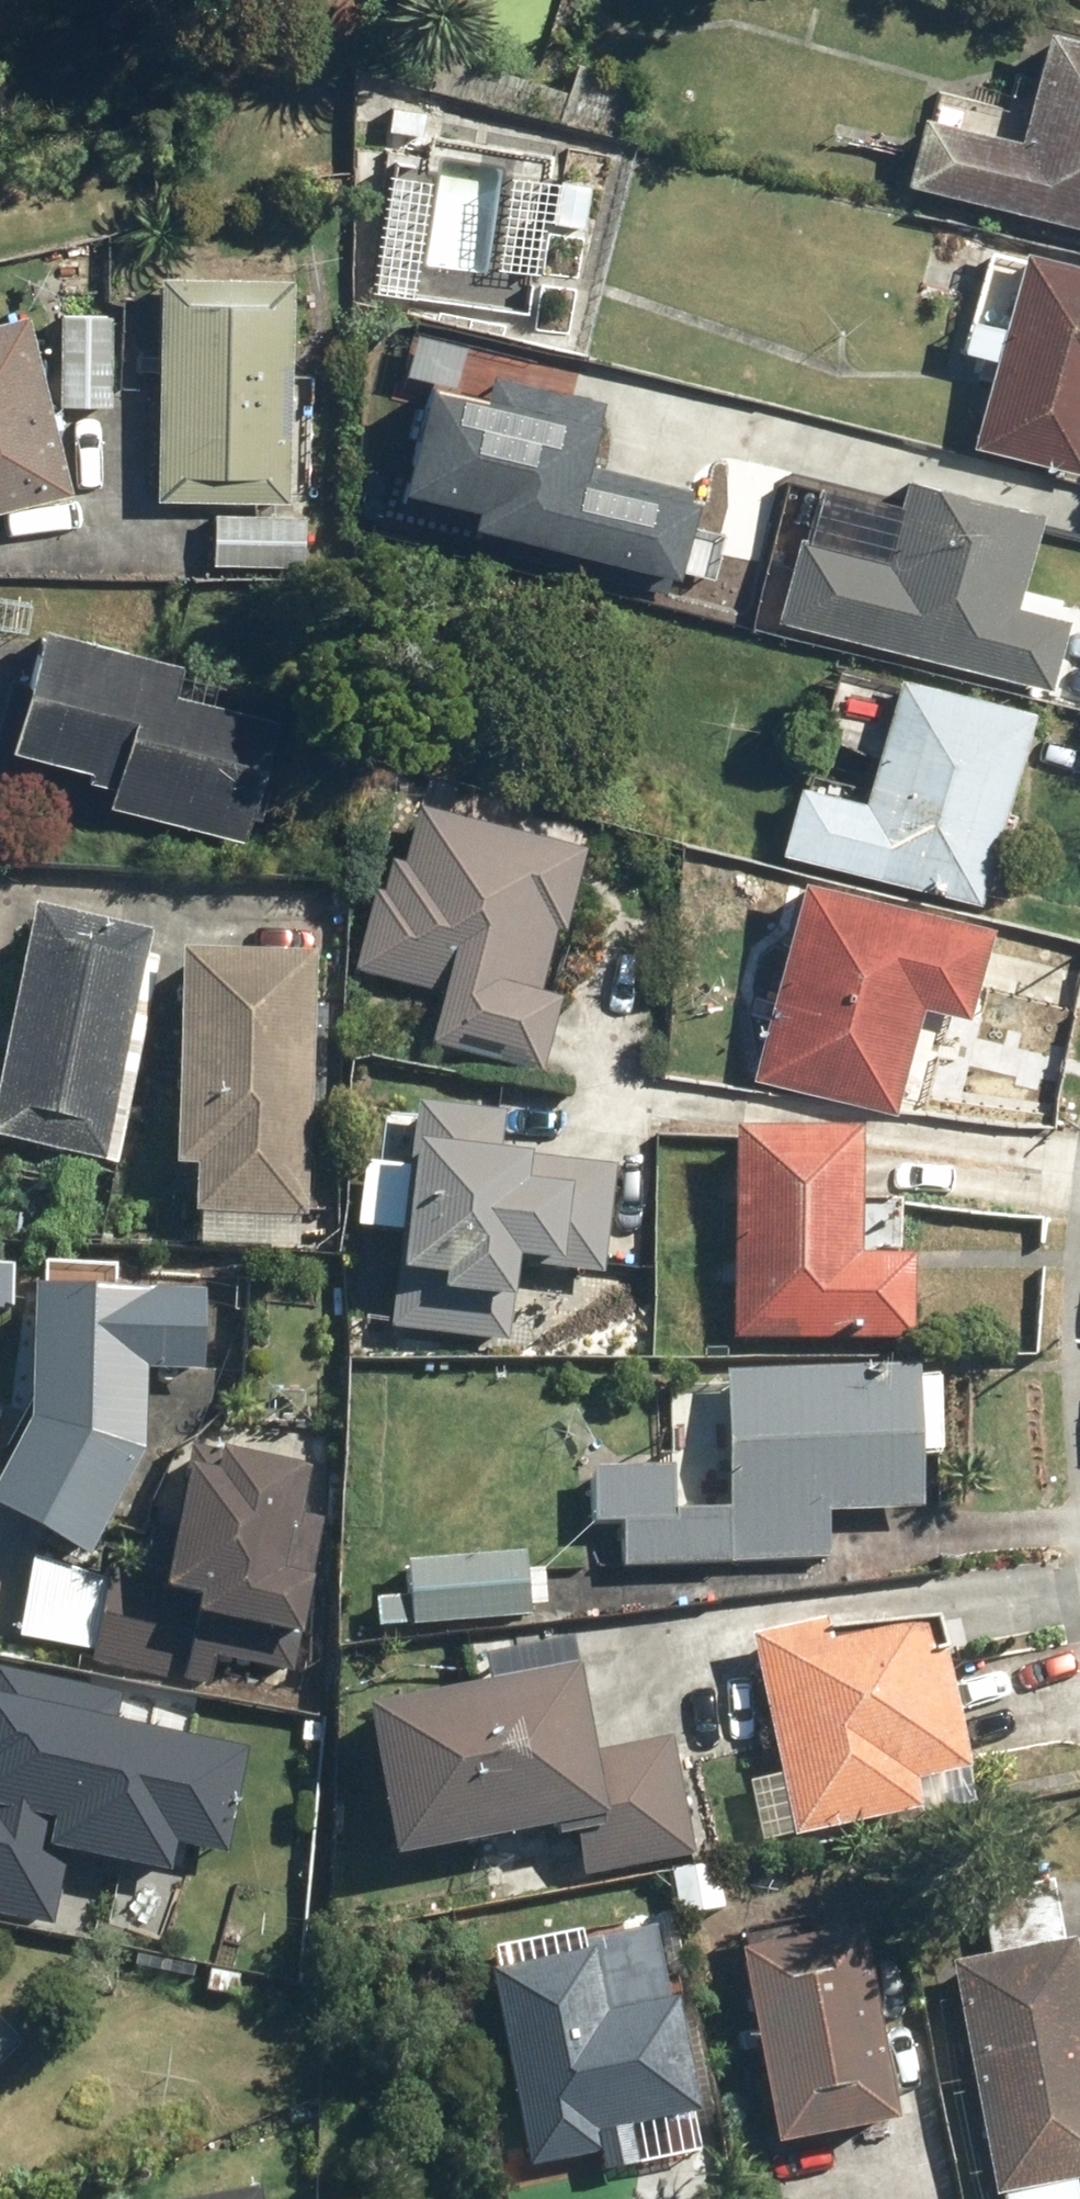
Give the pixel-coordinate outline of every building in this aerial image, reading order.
[(410,84),(633,136),(648,70),(584,55),(577,86),(541,78),(559,0),(471,0),(460,48),(421,39),(410,84)] [(909,181),(1079,221),(1079,30),(1064,26),(1041,124),(929,98),(909,181)] [(495,202),(438,197),(440,175),(389,170),(379,288),(430,293),(432,266),(489,271),(495,202)] [(504,268),(550,272),(554,222),(589,225),(594,178),(513,170),(504,268)] [(1003,227),(975,342),(1001,348),(978,442),(1079,467),(1079,245),(1003,227)] [(163,497),(192,499),(193,492),(267,495),(267,502),(303,503),(313,271),(173,265),(163,497)] [(118,309),(64,308),(63,398),(116,399),(118,309)] [(0,321),(0,510),(81,491),(40,312),(0,321)] [(898,549),(808,524),(784,609),(1055,685),(1078,604),(1030,590),(1056,497),(923,459),(898,549)] [(741,529),(625,501),(608,569),(724,597),(741,529)] [(311,513),(218,508),(215,565),(308,569),(311,513)] [(120,778),(115,802),(260,831),(284,713),(253,706),(255,693),(177,677),(184,644),(54,617),(29,742),(92,755),(89,772),(120,778)] [(809,777),(790,847),(986,899),(1041,695),(910,660),(874,795),(809,777)] [(387,889),(381,887),(355,971),(446,999),(435,1036),(524,1062),(562,934),(569,936),(595,850),(426,800),(408,859),(397,855),(387,889)] [(757,1070),(903,1110),(936,993),(977,1004),(1002,913),(815,861),(757,1070)] [(132,1007),(143,1009),(158,921),(44,901),(4,1130),(107,1148),(132,1007)] [(331,1034),(322,1034),(326,951),(197,945),(188,1164),(205,1165),(202,1245),(304,1249),(305,1220),(314,1221),(319,1111),(328,1111),(331,1034)] [(419,1216),(408,1215),(400,1325),(519,1334),(522,1298),(531,1298),(533,1271),(610,1277),(616,1202),(625,1203),(631,1122),(571,1117),(570,1130),(510,1125),(512,1107),(428,1101),(419,1216)] [(745,1124),(741,1335),(920,1338),(922,1252),(869,1251),(871,1126),(745,1124)] [(121,1282),(123,1258),(56,1256),(55,1280),(43,1279),(39,1416),(0,1494),(0,1504),(98,1556),(152,1448),(154,1363),(208,1364),(214,1286),(121,1282)] [(623,1525),(623,1564),(833,1563),(833,1512),(934,1512),(933,1369),(736,1370),(736,1465),(591,1466),(591,1525),(623,1525)] [(324,1456),(200,1438),(178,1594),(208,1598),(196,1680),(302,1695),(323,1547),(311,1546),(324,1456)] [(528,1603),(550,1603),(549,1567),(530,1567),(530,1554),(413,1556),(414,1620),(529,1617),(528,1603)] [(942,1656),(936,1623),(832,1642),(829,1625),(765,1637),(801,1836),(982,1803),(955,1654),(942,1656)] [(497,1673),(378,1697),(410,1855),(580,1821),(591,1872),(700,1850),(678,1741),(607,1756),(582,1631),(492,1649),(497,1673)] [(109,1925),(184,1708),(43,1659),(42,1663),(26,1657),(0,1731),(0,1736),(14,1740),(3,1769),(18,1774),(0,1826),(0,1887),(109,1925)] [(693,1864),(689,1911),(809,1921),(813,1875),(693,1864)] [(1069,1940),(1060,1889),(982,1904),(991,1954),(958,1961),(1001,2187),(1079,2172),(1079,1938),(1069,1940)] [(665,1920),(488,1955),(529,2162),(612,2145),(609,2126),(703,2107),(665,1920)] [(869,1928),(750,1957),(795,2138),(914,2109),(869,1928)] [(30,2044),(0,2011),(0,2071),(30,2044)] [(268,2185),(192,2198),(270,2198),(268,2185)]
